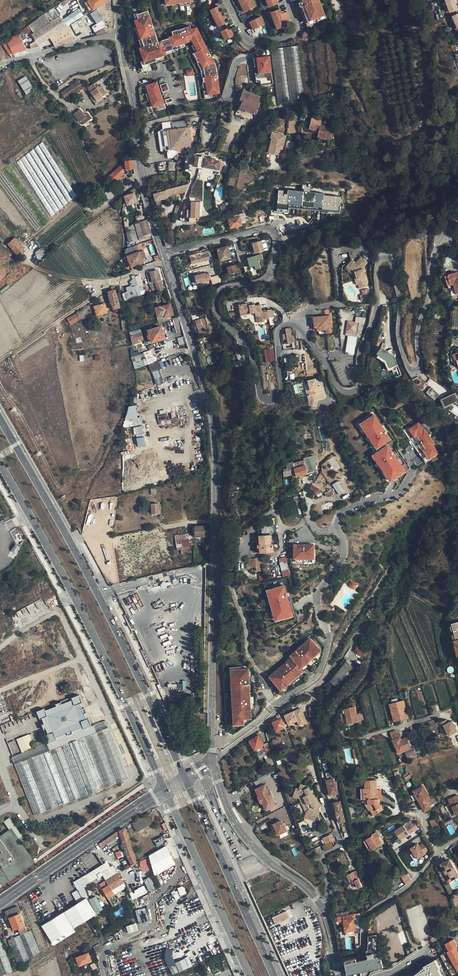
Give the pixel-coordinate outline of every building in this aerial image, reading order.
[(108,0),(89,0),(88,1),(94,10),(109,1),(108,0)] [(236,2),(243,16),(248,14),(251,12),(255,11),(249,0),(239,0),(236,2)] [(268,12),(277,9),(275,4),(274,5),(272,0),(264,0),(268,12)] [(300,8),(298,9),(295,10),(296,14),(300,13),(301,12),(307,28),(324,22),(316,0),(297,0),(300,8)] [(445,13),(453,10),(452,7),(450,0),(440,0),(445,13)] [(91,12),(94,10),(88,1),(85,2),(91,12)] [(55,6),(28,26),(40,44),(69,25),(55,6)] [(149,64),(157,61),(157,58),(164,56),(167,55),(163,41),(160,42),(150,11),(142,14),(139,15),(141,19),(138,20),(137,20),(139,27),(141,27),(142,32),(141,32),(145,46),(144,47),(145,51),(142,52),(145,61),(146,65),(149,64)] [(219,17),(216,11),(209,15),(217,32),(225,28),(222,22),(219,17)] [(325,24),(324,22),(307,28),(301,12),(300,13),(307,31),(325,24)] [(285,31),(284,27),(282,27),(279,19),(281,18),(279,14),(270,17),(277,34),(285,31)] [(282,27),(284,27),(290,24),(287,16),(281,18),(279,19),(282,27)] [(256,22),(253,24),(248,26),(252,34),(267,27),(263,19),(256,22)] [(76,35),(70,27),(59,33),(64,42),(72,39),(76,37),(77,37),(77,36),(76,35)] [(170,37),(170,39),(173,48),(185,44),(185,43),(189,42),(188,41),(194,39),(197,46),(196,46),(200,52),(197,54),(200,59),(198,60),(200,64),(202,63),(206,71),(219,67),(205,41),(198,29),(193,30),(191,27),(173,32),(175,36),(170,37)] [(224,45),(231,41),(228,36),(227,33),(219,36),(224,45)] [(18,34),(5,43),(12,51),(28,47),(18,34)] [(170,39),(163,41),(167,55),(175,53),(173,48),(170,39)] [(200,59),(197,54),(194,55),(203,72),(206,71),(202,63),(200,64),(198,60),(200,59)] [(273,57),(260,58),(261,67),(261,71),(275,69),(273,57)] [(275,72),(262,74),(263,82),(264,86),(277,85),(275,72)] [(222,94),(219,74),(207,75),(207,79),(206,79),(206,83),(208,83),(209,89),(209,91),(210,96),(214,95),(222,94)] [(27,75),(18,80),(27,94),(35,90),(27,75)] [(158,82),(150,84),(147,85),(149,92),(148,92),(150,100),(151,100),(153,107),(156,106),(157,111),(164,109),(162,97),(160,98),(158,91),(160,90),(158,82)] [(94,84),(88,88),(91,92),(94,96),(96,100),(107,93),(101,85),(99,87),(98,86),(97,85),(96,86),(94,84)] [(167,84),(161,86),(162,93),(169,92),(167,84)] [(210,96),(209,91),(206,92),(207,99),(215,98),(214,95),(210,96)] [(242,98),(244,100),(251,103),(247,110),(255,113),(259,104),(256,102),(258,98),(244,92),(242,98)] [(240,109),(244,100),(242,98),(235,113),(253,121),(263,100),(258,98),(256,102),(259,104),(255,113),(247,110),(247,111),(240,109)] [(251,103),(244,100),(240,109),(247,111),(247,110),(251,103)] [(89,112),(86,114),(81,108),(74,114),(83,125),(93,117),(89,112)] [(320,130),(319,135),(318,137),(327,139),(330,127),(323,125),(321,125),(323,120),(312,117),(309,129),(317,131),(318,130),(320,130)] [(180,127),(169,128),(171,141),(172,141),(173,142),(182,141),(180,127)] [(183,144),(182,141),(173,142),(172,141),(171,141),(169,128),(162,130),(165,147),(169,147),(170,148),(183,146),(183,144)] [(271,140),(270,144),(273,145),(271,154),(280,156),(283,139),(271,136),(270,139),(271,140)] [(208,157),(196,155),(194,165),(206,168),(208,157)] [(126,170),(129,170),(130,175),(135,174),(132,160),(124,162),(124,163),(122,164),(111,175),(116,180),(123,174),(124,172),(124,170),(126,170)] [(189,184),(154,193),(156,201),(169,197),(170,197),(170,196),(187,191),(189,184)] [(347,188),(347,202),(362,203),(363,186),(354,186),(354,188),(347,188)] [(340,212),(341,196),(325,195),(325,192),(288,190),(288,194),(283,193),(284,190),(279,189),(278,202),(290,203),(290,209),(340,212)] [(137,201),(135,194),(132,194),(125,196),(128,205),(137,201)] [(269,211),(267,204),(252,209),(253,213),(260,211),(261,214),(269,211)] [(201,217),(201,210),(190,209),(190,217),(201,217)] [(243,225),(240,215),(229,218),(231,228),(243,225)] [(150,232),(147,220),(140,222),(136,224),(138,231),(143,229),(145,234),(150,232)] [(167,247),(173,245),(171,237),(164,239),(167,247)] [(23,248),(20,245),(15,238),(7,245),(16,254),(23,248)] [(252,242),(255,253),(265,251),(262,240),(252,242)] [(126,249),(126,251),(131,266),(143,262),(142,259),(141,255),(138,245),(126,249)] [(231,258),(228,247),(218,249),(221,261),(231,258)] [(262,268),(259,260),(264,259),(262,253),(248,257),(251,271),(262,268)] [(210,260),(209,254),(195,257),(196,263),(210,260)] [(357,281),(360,287),(364,285),(363,281),(364,280),(362,275),(361,275),(360,271),(359,272),(357,265),(359,264),(360,263),(356,258),(351,263),(347,260),(345,262),(349,266),(348,268),(350,270),(355,282),(357,281)] [(229,275),(239,272),(237,263),(227,266),(229,275)] [(158,270),(150,273),(153,282),(155,282),(158,291),(161,290),(162,293),(166,292),(165,289),(163,289),(158,270)] [(132,285),(127,287),(129,298),(144,294),(142,284),(138,285),(137,279),(131,281),(132,285)] [(120,307),(115,290),(108,292),(113,308),(120,307)] [(252,306),(251,303),(246,304),(245,301),(235,304),(238,315),(246,313),(247,317),(253,315),(254,318),(256,318),(258,324),(263,323),(263,321),(267,320),(266,312),(261,313),(259,304),(252,306)] [(107,312),(104,303),(95,306),(97,315),(107,312)] [(170,320),(172,319),(171,316),(174,314),(173,311),(174,310),(174,308),(172,308),(171,305),(171,304),(156,308),(158,317),(159,317),(163,316),(164,318),(168,316),(170,320)] [(79,320),(76,313),(68,317),(71,324),(79,320)] [(328,330),(326,315),(310,317),(311,328),(313,328),(313,331),(316,331),(328,330)] [(357,322),(348,320),(345,334),(362,337),(365,317),(358,316),(357,322)] [(208,324),(206,318),(196,321),(199,331),(204,329),(203,326),(208,324)] [(174,324),(173,319),(172,319),(170,320),(161,322),(163,328),(174,324)] [(148,335),(149,339),(151,338),(152,343),(165,338),(164,333),(165,333),(164,330),(163,330),(161,326),(148,330),(150,335),(148,335)] [(295,342),(294,335),(291,335),(290,328),(286,329),(287,343),(295,342)] [(143,336),(141,330),(131,333),(132,339),(143,336)] [(355,354),(356,336),(347,335),(346,353),(355,354)] [(69,352),(73,352),(73,348),(80,347),(80,336),(68,337),(69,352)] [(184,336),(177,338),(179,345),(186,343),(184,336)] [(382,347),(377,353),(394,366),(399,360),(382,347)] [(266,362),(275,361),(274,348),(265,348),(266,362)] [(143,366),(155,362),(150,350),(138,354),(143,366)] [(314,355),(313,355),(305,356),(305,361),(306,366),(306,372),(311,371),(311,373),(316,373),(314,355)] [(159,369),(163,368),(159,360),(149,365),(155,379),(161,376),(159,369)] [(395,376),(401,375),(399,366),(393,368),(395,376)] [(224,386),(223,378),(215,380),(217,387),(224,386)] [(322,400),(320,390),(317,391),(316,389),(314,380),(311,380),(311,384),(309,385),(310,390),(306,391),(308,397),(309,397),(310,401),(309,407),(314,408),(316,401),(322,400)] [(431,387),(427,392),(435,399),(440,394),(431,387)] [(441,399),(445,408),(452,405),(451,403),(457,400),(457,397),(456,392),(441,399)] [(126,406),(128,426),(143,424),(143,416),(138,417),(137,405),(126,406)] [(158,414),(159,421),(168,419),(167,412),(158,414)] [(375,416),(362,424),(378,447),(391,439),(375,416)] [(431,456),(412,427),(420,422),(419,420),(405,429),(427,462),(441,453),(440,451),(431,456)] [(425,430),(420,422),(412,427),(431,456),(440,451),(435,443),(437,442),(427,428),(425,430)] [(136,426),(137,445),(146,445),(144,425),(136,426)] [(374,455),(389,446),(389,444),(373,454),(391,482),(407,471),(405,470),(391,480),(374,455)] [(389,446),(374,455),(391,480),(405,470),(389,446)] [(295,467),(294,468),(295,472),(297,477),(304,475),(315,471),(311,457),(294,462),(295,467)] [(294,468),(293,463),(283,465),(285,471),(283,471),(285,476),(295,472),(294,468)] [(341,481),(335,485),(342,495),(347,492),(341,481)] [(322,494),(319,488),(318,489),(313,485),(310,489),(313,491),(312,492),(313,495),(315,495),(316,497),(322,494)] [(161,514),(160,508),(159,508),(159,504),(152,504),(153,514),(161,514)] [(205,536),(205,527),(192,526),(192,536),(205,536)] [(274,551),(274,543),(272,542),(271,534),(260,534),(260,539),(256,539),(256,546),(258,546),(259,551),(274,551)] [(315,544),(295,544),(295,558),(298,558),(311,559),(314,559),(315,544)] [(262,561),(261,553),(256,554),(256,558),(251,558),(252,564),(260,563),(260,561),(262,561)] [(288,556),(280,557),(282,576),(290,575),(288,556)] [(353,581),(349,586),(354,590),(358,585),(353,581)] [(286,594),(286,593),(284,584),(270,588),(272,595),(269,596),(274,616),(281,614),(281,615),(291,613),(288,602),(288,600),(287,601),(285,594),(286,594)] [(269,596),(272,595),(270,588),(266,589),(274,620),(292,615),(291,613),(281,615),(281,614),(274,616),(269,596)] [(372,618),(379,607),(374,604),(367,615),(372,618)] [(291,656),(286,660),(287,661),(288,663),(284,666),(283,665),(272,674),(271,675),(281,687),(284,685),(289,680),(297,673),(296,672),(301,667),(303,669),(308,665),(306,662),(304,661),(309,656),(313,653),(312,652),(317,647),(312,642),(308,636),(297,645),(299,647),(296,650),(295,648),(288,653),(291,656)] [(314,640),(312,642),(317,647),(312,652),(313,653),(314,655),(321,648),(314,640)] [(366,650),(359,646),(358,645),(354,651),(363,656),(366,650)] [(233,670),(233,661),(230,662),(233,725),(243,724),(251,717),(244,717),(244,720),(235,721),(234,693),(235,693),(234,679),(233,679),(232,669),(233,670)] [(251,717),(248,661),(233,661),(233,670),(232,669),(233,679),(234,679),(235,693),(234,693),(235,721),(244,720),(244,717),(251,717)] [(343,679),(352,666),(346,662),(343,666),(335,676),(334,677),(340,682),(343,679)] [(271,675),(272,674),(271,672),(267,676),(280,691),(285,687),(284,685),(281,687),(271,675)] [(299,676),(297,673),(289,680),(291,682),(299,676)] [(43,737),(46,745),(88,730),(86,722),(83,723),(77,706),(80,705),(77,698),(70,700),(70,703),(43,713),(42,710),(35,713),(37,720),(40,720),(46,737),(43,737)] [(409,717),(404,700),(391,704),(395,721),(409,717)] [(300,706),(284,713),(289,725),(300,720),(302,724),(307,722),(300,706)] [(359,721),(358,714),(356,706),(345,709),(346,711),(348,724),(359,722),(359,721)] [(283,727),(287,725),(282,712),(278,713),(280,718),(272,721),(273,725),(276,731),(279,730),(284,728),(283,727)] [(453,720),(450,723),(446,725),(452,735),(457,730),(457,727),(453,720)] [(452,735),(446,725),(443,727),(442,728),(449,737),(452,735)] [(109,726),(88,730),(46,745),(12,757),(33,814),(34,815),(128,779),(109,726)] [(411,748),(406,738),(402,740),(400,736),(399,737),(395,730),(389,733),(399,754),(405,752),(408,758),(408,759),(418,755),(414,747),(411,748)] [(17,738),(22,751),(36,746),(31,733),(17,738)] [(264,743),(260,734),(251,739),(256,748),(263,744),(264,743)] [(268,742),(263,744),(265,749),(267,756),(267,757),(272,755),(268,742)] [(267,756),(265,749),(257,752),(260,758),(267,756)] [(408,771),(406,772),(398,777),(400,782),(411,776),(408,771)] [(338,793),(331,772),(326,774),(327,779),(326,779),(331,795),(338,793)] [(384,810),(380,803),(380,798),(378,798),(376,798),(376,789),(377,788),(377,780),(366,781),(366,789),(363,789),(364,800),(366,800),(366,805),(370,804),(372,808),(371,809),(375,815),(384,810)] [(318,806),(314,792),(313,787),(306,783),(303,787),(300,791),(304,795),(305,797),(307,804),(308,809),(313,812),(312,815),(315,817),(319,809),(319,808),(318,806)] [(428,804),(432,802),(431,801),(429,797),(423,785),(413,791),(421,807),(428,804)] [(269,792),(266,786),(256,791),(259,797),(263,804),(266,811),(276,806),(273,799),(269,792)] [(300,791),(303,787),(300,786),(296,793),(302,798),(305,797),(304,795),(300,791)] [(346,822),(344,815),(340,801),(334,802),(336,808),(340,823),(346,822)] [(308,809),(307,804),(303,805),(305,812),(311,816),(312,815),(313,812),(308,809)] [(373,817),(375,815),(371,809),(372,808),(370,804),(366,805),(373,817)] [(433,813),(427,816),(432,826),(438,823),(433,813)] [(152,822),(146,814),(132,823),(137,831),(152,822)] [(277,834),(281,832),(286,830),(281,819),(277,821),(272,823),(277,834)] [(411,831),(408,826),(405,828),(403,826),(394,831),(400,839),(411,831)] [(124,829),(114,834),(98,845),(100,847),(115,837),(121,834),(123,841),(122,841),(124,846),(125,849),(128,856),(132,864),(136,862),(124,829)] [(9,878),(31,862),(10,831),(0,837),(0,865),(9,878)] [(380,836),(377,832),(372,835),(373,835),(370,836),(369,834),(365,837),(366,839),(371,849),(382,843),(379,837),(380,836)] [(333,847),(330,842),(322,845),(324,851),(333,847)] [(419,847),(416,843),(410,848),(417,858),(424,853),(419,847)] [(423,844),(419,847),(424,853),(428,850),(423,844)] [(167,845),(147,855),(157,874),(161,872),(162,874),(177,867),(167,845)] [(449,859),(440,863),(444,872),(446,871),(451,880),(457,876),(449,859)] [(112,866),(101,874),(112,891),(123,883),(117,873),(112,866)] [(42,923),(52,944),(76,933),(75,925),(103,912),(103,907),(97,895),(91,898),(84,899),(89,896),(87,892),(86,883),(92,883),(99,879),(98,868),(73,880),(73,885),(75,884),(77,890),(72,892),(77,902),(77,905),(42,923)] [(359,878),(356,870),(351,872),(351,873),(347,875),(350,884),(351,884),(355,882),(358,888),(362,886),(359,879),(359,878)] [(411,880),(406,871),(400,874),(406,885),(411,880)] [(144,884),(130,892),(134,899),(148,891),(144,884)] [(172,890),(175,898),(187,893),(185,886),(172,890)] [(18,905),(5,911),(8,918),(9,918),(20,913),(21,912),(18,905)] [(147,907),(136,909),(138,923),(148,922),(147,910),(147,907)] [(288,911),(272,918),(275,925),(291,917),(288,911)] [(25,925),(20,913),(9,918),(14,929),(25,925)] [(356,930),(354,917),(344,919),(346,932),(354,931),(356,930)] [(41,949),(32,927),(8,937),(19,963),(41,949)] [(363,960),(345,964),(348,975),(364,972),(382,966),(375,935),(369,936),(367,955),(368,959),(363,960)] [(445,942),(449,949),(455,946),(457,945),(453,938),(445,942)] [(1,940),(0,940),(0,975),(1,975),(13,971),(1,940)] [(449,949),(447,950),(450,957),(454,964),(457,970),(457,971),(457,952),(457,949),(455,946),(449,949)] [(172,974),(185,969),(182,961),(177,963),(171,948),(164,950),(172,974)] [(91,960),(88,952),(86,952),(86,951),(83,952),(83,954),(76,957),(77,958),(76,958),(73,960),(75,964),(79,963),(79,965),(91,960)] [(438,957),(433,959),(438,968),(443,965),(438,957)] [(437,970),(439,969),(438,968),(433,959),(422,965),(424,969),(415,974),(412,975),(413,975),(441,975),(437,970)] [(437,970),(441,975),(446,975),(441,968),(439,969),(437,970)]
